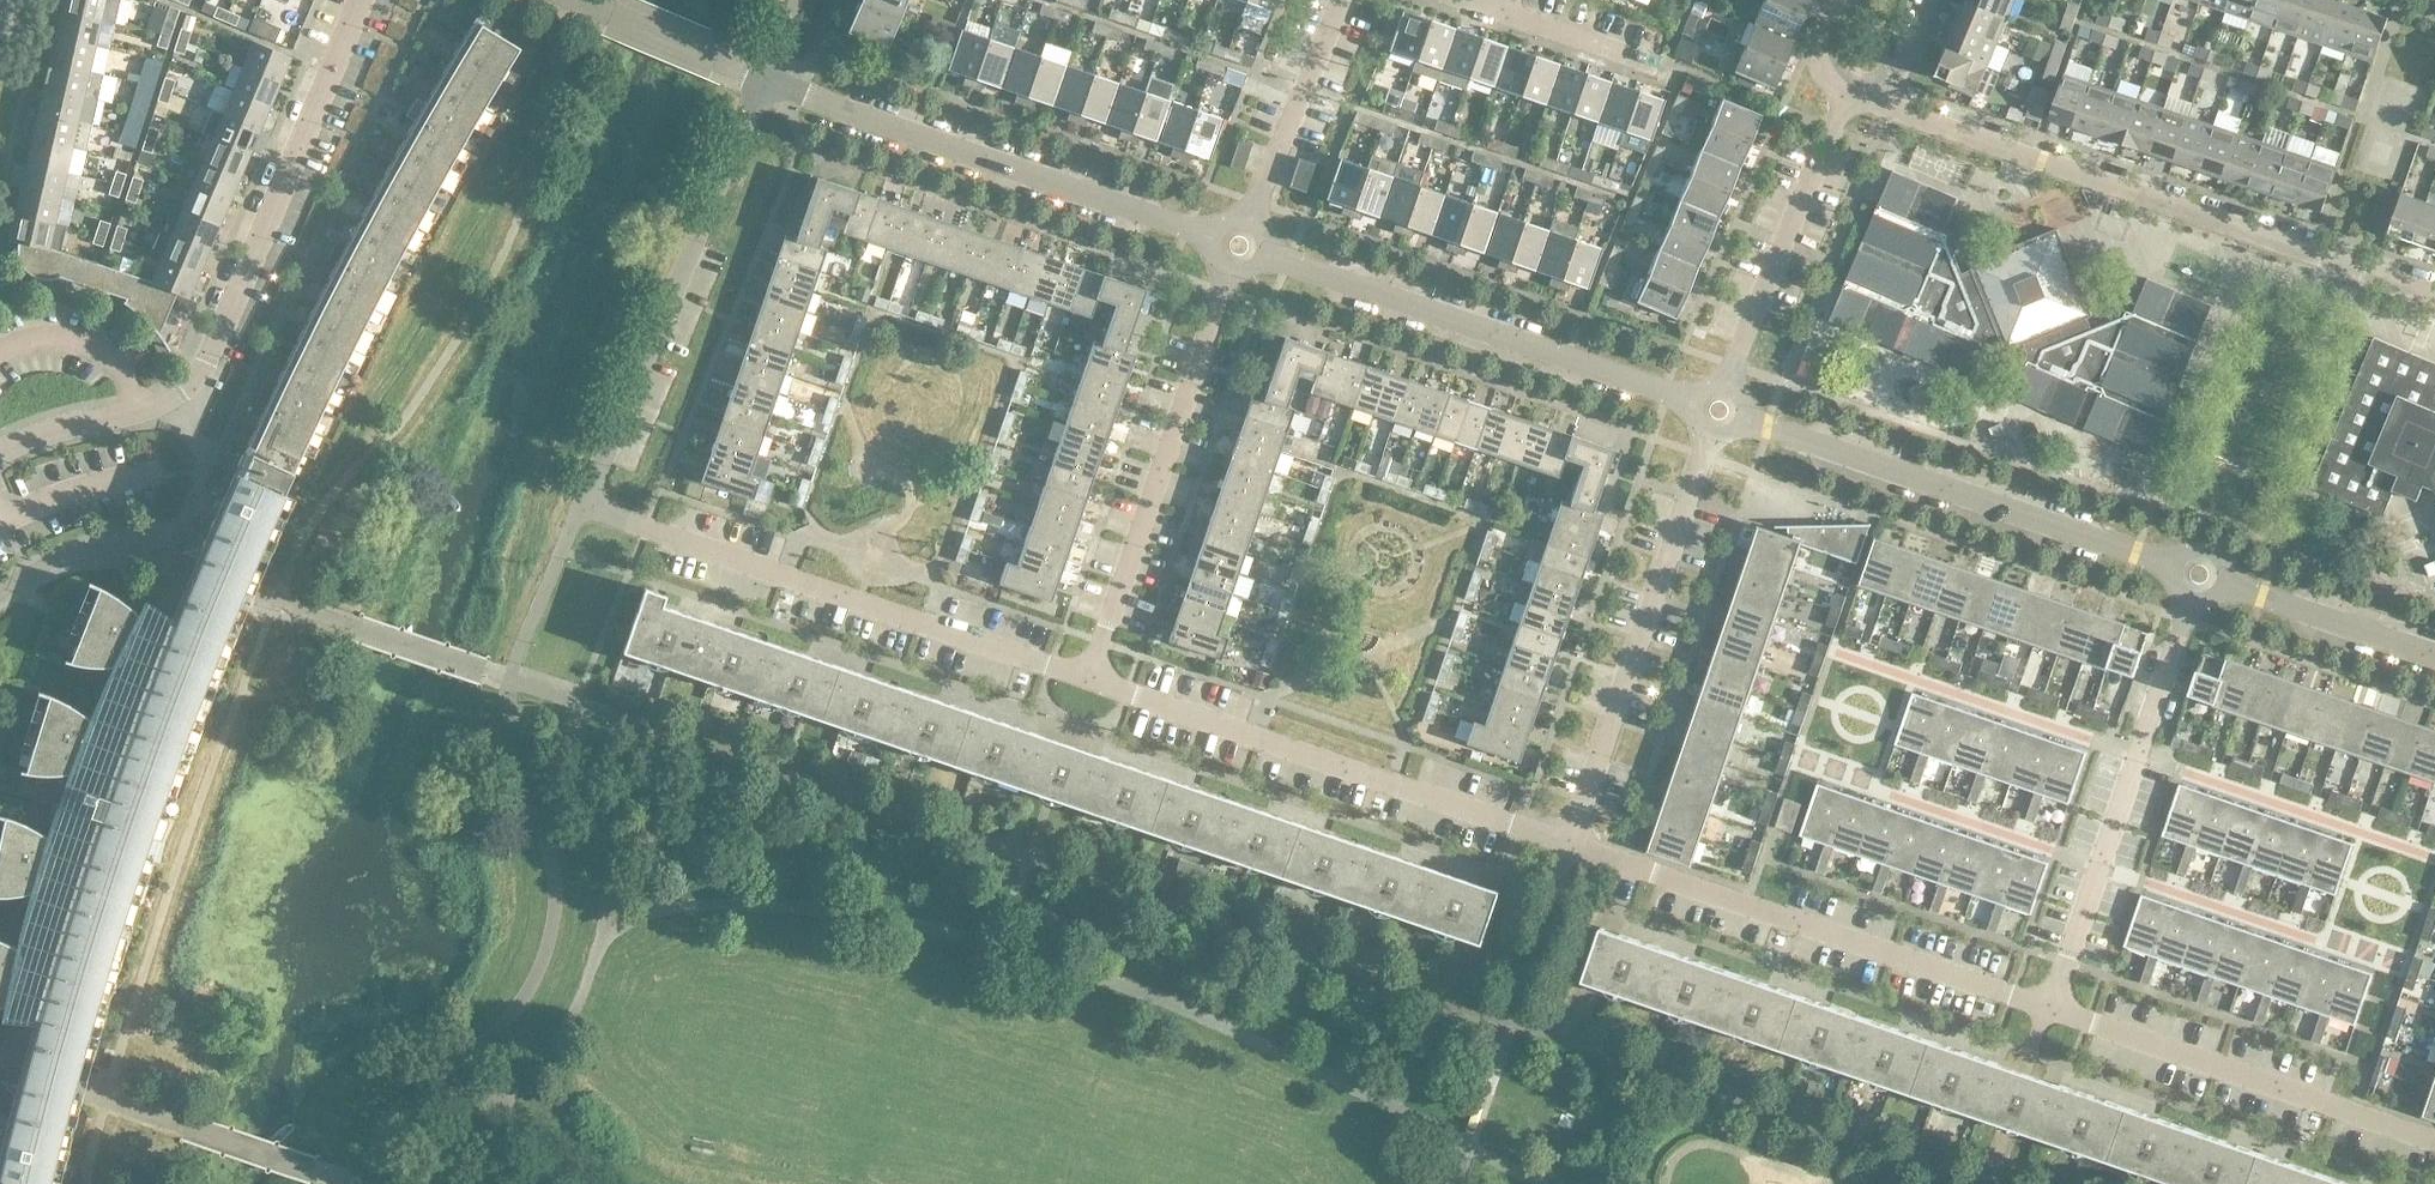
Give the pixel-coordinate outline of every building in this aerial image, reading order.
[(61,12),(100,21),(114,24),(119,0),(63,0),(61,12)] [(860,1),(900,18),(907,0),(860,0),(860,1)] [(1086,0),(1070,0),(1068,5),(1083,10),(1086,0)] [(1244,2),(1271,11),(1275,0),(1244,0),(1244,2)] [(1764,0),(1763,0),(1753,24),(1792,40),(1802,16),(1764,0)] [(1802,16),(1809,0),(1764,0),(1802,16)] [(1964,1),(2006,19),(2014,0),(1964,0),(1964,1)] [(2199,2),(2224,11),(2227,0),(2200,0),(2199,2)] [(2224,11),(2249,19),(2255,0),(2227,0),(2224,11)] [(2249,19),(2273,27),(2283,0),(2255,0),(2249,19)] [(2273,27),(2298,36),(2310,0),(2283,0),(2273,27)] [(2335,0),(2310,0),(2298,36),(2322,44),(2337,1),(2335,0)] [(900,18),(860,1),(855,13),(851,14),(848,17),(846,20),(846,24),(848,28),(847,32),(886,49),(900,18)] [(2006,19),(1964,1),(1954,25),(1996,43),(2006,19)] [(2362,9),(2337,1),(2322,44),(2347,53),(2362,9)] [(1056,8),(1041,3),(1038,14),(1052,18),(1056,8)] [(2068,3),(2064,15),(2075,19),(2079,7),(2068,3)] [(1672,5),(1668,15),(1678,19),(1682,9),(1672,5)] [(216,7),(212,16),(223,21),(227,11),(216,7)] [(1070,13),(1056,8),(1052,18),(1067,23),(1070,13)] [(1110,8),(1106,18),(1121,23),(1124,13),(1110,8)] [(2387,18),(2362,9),(2347,53),(2372,61),(2387,18)] [(1387,51),(1414,60),(1428,19),(1401,10),(1387,51)] [(239,16),(227,11),(223,21),(234,26),(239,16)] [(2100,11),(2097,22),(2109,26),(2112,16),(2100,11)] [(100,21),(61,12),(55,37),(94,46),(100,21)] [(1700,17),(1689,12),(1685,23),(1695,27),(1700,17)] [(1139,18),(1124,13),(1121,23),(1135,28),(1139,18)] [(2075,19),(2064,15),(2060,27),(2071,31),(2075,19)] [(2124,20),(2112,16),(2109,26),(2121,31),(2124,20)] [(473,21),(449,60),(424,102),(415,97),(404,115),(413,121),(402,140),(380,181),(357,222),(345,245),(336,240),(326,259),(335,264),(314,304),(304,325),(283,367),(272,389),(263,385),(254,404),(263,409),(253,430),(234,472),(215,515),(201,548),(183,551),(182,550),(181,552),(196,558),(191,571),(188,578),(171,621),(145,604),(138,618),(136,616),(135,614),(132,611),(128,608),(122,603),(116,599),(109,595),(102,591),(95,587),(87,584),(86,585),(93,588),(98,590),(88,614),(78,611),(70,633),(79,637),(69,663),(63,661),(63,662),(67,664),(75,666),(82,667),(87,668),(96,668),(102,668),(110,668),(114,667),(102,694),(96,708),(91,721),(89,719),(87,717),(84,715),(80,712),(76,709),(69,705),(62,701),(54,697),(43,693),(37,691),(37,693),(43,695),(48,697),(41,721),(31,718),(24,741),(34,744),(26,771),(19,769),(19,771),(25,773),(32,774),(38,774),(46,775),(54,774),(59,774),(66,773),(71,772),(66,786),(61,800),(57,812),(49,836),(47,834),(45,832),(42,830),(33,825),(26,821),(19,818),(10,815),(2,813),(0,812),(0,814),(5,815),(0,837),(0,893),(3,893),(8,893),(16,892),(22,891),(29,889),(34,888),(29,906),(25,920),(21,939),(18,950),(16,949),(13,946),(9,944),(4,942),(0,940),(0,1006),(2,1005),(7,1003),(4,1017),(34,1019),(22,1065),(20,1072),(19,1076),(18,1080),(16,1084),(0,1080),(0,1081),(0,1082),(1,1082),(14,1095),(5,1130),(0,1149),(0,1183),(47,1183),(52,1165),(62,1168),(73,1124),(63,1121),(68,1100),(78,1103),(79,1101),(69,1098),(70,1092),(71,1089),(72,1086),(81,1055),(87,1033),(100,989),(106,967),(113,945),(120,923),(134,879),(142,856),(148,836),(164,793),(171,771),(187,727),(195,706),(212,663),(229,621),(241,592),(246,579),(257,584),(258,582),(247,578),(256,558),(265,562),(283,520),(274,516),(293,474),(302,453),(312,432),(332,390),(352,349),(373,308),(394,268),(405,248),(427,207),(449,167),(461,147),(472,128),(495,88),(519,49),(487,28),(487,27),(488,25),(488,24),(487,22),(487,20),(486,19),(485,18),(484,18),(482,17),(481,17),(479,17),(478,17),(476,17),(475,18),(474,19),(473,21)] [(253,17),(247,31),(274,43),(280,28),(253,17)] [(1454,28),(1428,19),(1414,60),(1410,71),(1436,80),(1454,28)] [(945,20),(939,34),(948,38),(954,24),(945,20)] [(966,20),(963,30),(960,29),(946,70),(964,76),(961,84),(971,87),(987,38),(985,37),(988,27),(966,20)] [(1108,26),(1094,21),(1090,31),(1105,36),(1108,26)] [(163,23),(160,34),(170,37),(173,26),(163,23)] [(1695,27),(1685,23),(1680,33),(1691,38),(1695,27)] [(1792,40),(1753,24),(1743,47),(1782,64),(1792,40)] [(1996,43),(1954,25),(1944,48),(1986,66),(1996,43)] [(1122,31),(1108,26),(1105,36),(1119,41),(1122,31)] [(1161,26),(1158,36),(1172,41),(1176,31),(1161,26)] [(190,31),(180,28),(177,39),(187,43),(190,31)] [(1480,37),(1454,28),(1436,80),(1463,89),(1467,78),(1466,78),(1480,37)] [(2149,28),(2146,39),(2158,43),(2161,32),(2149,28)] [(2106,33),(2094,29),(2091,40),(2103,44),(2106,33)] [(190,31),(187,43),(195,46),(199,34),(190,31)] [(1190,36),(1176,31),(1172,41),(1187,46),(1190,36)] [(2173,36),(2161,32),(2158,43),(2170,47),(2173,36)] [(2118,38),(2106,33),(2103,44),(2115,48),(2118,38)] [(170,37),(160,34),(156,46),(166,49),(170,37)] [(948,38),(939,34),(933,48),(943,52),(948,38)] [(94,46),(55,37),(49,62),(89,71),(94,46)] [(1506,46),(1480,37),(1466,78),(1467,78),(1492,87),(1506,46)] [(1680,37),(1671,56),(1688,63),(1696,44),(1680,37)] [(2029,37),(2023,54),(2043,62),(2050,45),(2029,37)] [(1013,47),(987,38),(971,87),(980,91),(983,82),(999,88),(1013,47)] [(187,43),(177,39),(173,51),(183,54),(187,43)] [(1160,44),(1145,39),(1142,49),(1156,54),(1160,44)] [(253,41),(242,66),(279,82),(290,57),(253,41)] [(1174,49),(1160,44),(1156,54),(1171,59),(1174,49)] [(1213,44),(1210,54),(1224,59),(1228,49),(1213,44)] [(2199,45),(2195,56),(2207,60),(2211,49),(2199,45)] [(1533,55),(1506,46),(1492,87),(1519,96),(1533,55)] [(2155,50),(2143,46),(2140,57),(2151,61),(2155,50)] [(1039,56),(1013,47),(999,88),(1016,94),(1013,102),(1022,105),(1039,56)] [(1782,64),(1743,47),(1733,72),(1772,88),(1782,64)] [(1986,66),(1944,48),(1933,73),(1962,86),(1961,90),(1974,96),(1986,66)] [(1242,54),(1228,49),(1224,59),(1239,64),(1242,54)] [(2223,53),(2211,49),(2207,60),(2219,64),(2223,53)] [(2167,54),(2155,50),(2151,61),(2163,65),(2167,54)] [(2051,52),(2047,64),(2058,68),(2062,56),(2051,52)] [(1558,64),(1533,55),(1519,96),(1545,105),(1558,64)] [(1065,65),(1039,56),(1022,105),(1032,108),(1035,100),(1051,106),(1065,65)] [(1211,62),(1197,57),(1194,67),(1208,72),(1211,62)] [(103,74),(89,71),(49,62),(43,87),(97,99),(103,74)] [(1226,67),(1211,62),(1208,72),(1222,77),(1226,67)] [(2248,62),(2244,73),(2256,77),(2260,66),(2248,62)] [(2204,67),(2193,63),(2189,74),(2201,78),(2204,67)] [(1584,73),(1558,64),(1545,105),(1570,114),(1584,73)] [(2058,68),(2047,64),(2043,76),(2054,80),(2058,68)] [(1092,74),(1065,65),(1051,106),(1068,112),(1065,120),(1075,123),(1092,74)] [(279,82),(242,66),(232,90),(269,106),(279,82)] [(2272,70),(2260,66),(2256,77),(2268,81),(2272,70)] [(2216,71),(2204,67),(2201,78),(2213,82),(2216,71)] [(148,72),(144,84),(154,87),(158,75),(148,72)] [(1610,82),(1584,73),(1570,114),(1596,122),(1610,82)] [(1117,83),(1092,74),(1075,123),(1084,126),(1087,118),(1104,124),(1117,83)] [(2089,83),(2064,74),(2049,118),(2075,127),(2089,83)] [(1149,76),(1143,92),(1127,141),(1136,144),(1139,136),(1155,141),(1169,100),(1175,85),(1149,76)] [(174,81),(165,77),(161,89),(171,92),(174,81)] [(2297,79),(2293,90),(2305,94),(2309,83),(2297,79)] [(2254,84),(2242,80),(2238,91),(2250,95),(2254,84)] [(1636,90),(1610,82),(1596,122),(1622,131),(1636,90)] [(1143,92),(1117,83),(1104,124),(1120,129),(1117,138),(1127,141),(1143,92)] [(2114,91),(2089,83),(2075,127),(2099,135),(2114,91)] [(2321,87),(2309,83),(2305,94),(2317,98),(2321,87)] [(154,87),(144,84),(141,95),(151,98),(154,87)] [(2266,88),(2254,84),(2250,95),(2262,99),(2266,88)] [(97,99),(43,87),(38,113),(77,122),(91,125),(97,99)] [(2025,115),(2040,120),(2050,92),(2035,87),(2025,115)] [(171,92),(161,89),(158,101),(167,104),(171,92)] [(269,106),(232,90),(222,114),(259,130),(269,106)] [(1663,100),(1636,90),(1622,131),(1649,140),(1663,100)] [(2138,100),(2114,91),(2099,135),(2123,143),(2138,100)] [(1686,98),(1676,94),(1670,108),(1680,112),(1686,98)] [(2347,96),(2343,107),(2355,111),(2359,100),(2347,96)] [(2303,101),(2291,97),(2287,107),(2299,112),(2303,101)] [(1721,98),(1709,125),(1749,141),(1760,115),(1721,98)] [(1195,109),(1169,100),(1155,141),(1172,147),(1169,155),(1178,158),(1195,109)] [(2163,108),(2138,100),(2123,143),(2148,152),(2163,108)] [(2315,105),(2303,101),(2299,112),(2311,116),(2315,105)] [(1384,102),(1381,112),(1395,117),(1398,107),(1384,102)] [(1413,112),(1398,107),(1395,117),(1409,122),(1413,112)] [(1680,112),(1670,108),(1665,122),(1674,126),(1680,112)] [(2188,117),(2163,108),(2148,152),(2173,160),(2188,117)] [(1222,119),(1195,109),(1178,158),(1188,162),(1191,153),(1208,159),(1222,119)] [(77,122),(38,113),(32,138),(71,147),(77,122)] [(259,130),(222,114),(212,138),(249,154),(259,130)] [(2353,118),(2341,114),(2337,125),(2349,129),(2353,118)] [(1382,120),(1368,115),(1364,125),(1379,130),(1382,120)] [(2212,125),(2188,117),(2173,160),(2197,169),(2212,125)] [(1397,125),(1382,120),(1379,130),(1393,135),(1397,125)] [(1436,120),(1432,130),(1447,134),(1450,125),(1436,120)] [(1498,120),(1492,137),(1503,140),(1508,124),(1498,120)] [(132,122),(129,133),(139,136),(142,125),(132,122)] [(1464,130),(1450,125),(1447,134),(1461,139),(1464,130)] [(1749,141),(1709,125),(1699,150),(1738,167),(1749,141)] [(2237,133),(2212,125),(2197,169),(2222,177),(2237,133)] [(2424,126),(2421,136),(2434,141),(2434,130),(2424,126)] [(158,130),(149,127),(146,139),(155,142),(158,130)] [(139,136),(129,133),(125,145),(135,148),(139,136)] [(1434,138),(1420,133),(1416,143),(1431,148),(1434,138)] [(2261,142),(2237,133),(2222,177),(2247,185),(2261,142)] [(71,147),(32,138),(26,164),(65,173),(71,147)] [(249,154),(212,138),(202,162),(239,178),(249,154)] [(1238,138),(1229,166),(1242,171),(1252,142),(1238,138)] [(1448,143),(1434,138),(1431,148),(1445,153),(1448,143)] [(1488,138),(1485,148),(1499,153),(1503,143),(1488,138)] [(155,142),(146,139),(142,150),(151,153),(155,142)] [(2286,150),(2261,142),(2247,185),(2271,194),(2286,150)] [(1517,147),(1503,143),(1499,153),(1514,157),(1517,147)] [(1665,149),(1655,145),(1649,159),(1659,163),(1665,149)] [(2429,146),(2426,156),(2434,159),(2434,148),(2429,146)] [(114,149),(113,156),(130,160),(132,153),(114,149)] [(1738,167),(1699,150),(1688,175),(1728,192),(1738,167)] [(2310,159),(2286,150),(2271,194),(2295,202),(2310,159)] [(1486,156),(1472,151),(1469,161),(1483,166),(1486,156)] [(1371,154),(1366,168),(1349,217),(1359,220),(1361,212),(1378,217),(1392,177),(1396,163),(1371,154)] [(1501,161),(1486,156),(1483,166),(1497,171),(1501,161)] [(1541,156),(1537,166),(1552,170),(1555,161),(1541,156)] [(1314,164),(1298,158),(1288,187),(1304,192),(1314,164)] [(1340,214),(1349,217),(1366,168),(1339,158),(1325,199),(1342,205),(1340,214)] [(1659,163),(1649,159),(1643,173),(1653,177),(1659,163)] [(2336,167),(2310,159),(2295,202),(2321,211),(2336,167)] [(1570,165),(1555,161),(1552,170),(1566,175),(1570,165)] [(239,178),(202,162),(191,186),(228,202),(239,178)] [(65,173),(26,164),(20,189),(60,198),(65,173)] [(1538,173),(1524,169),(1520,178),(1535,183),(1538,173)] [(1892,170),(1830,319),(1829,320),(1968,379),(1986,336),(1997,332),(2005,350),(2056,229),(1969,264),(1971,270),(1961,274),(1950,246),(1954,235),(1943,230),(1957,198),(1892,170)] [(117,171),(113,183),(123,186),(127,175),(117,171)] [(1552,178),(1538,173),(1535,183),(1549,188),(1552,178)] [(1593,173),(1589,183),(1604,188),(1607,178),(1593,173)] [(1728,192),(1688,175),(1678,200),(1717,217),(1728,192)] [(142,180),(134,177),(130,188),(139,191),(142,180)] [(1418,185),(1392,177),(1378,217),(1394,223),(1391,231),(1401,234),(1418,185)] [(816,178),(812,189),(808,201),(831,208),(848,214),(856,191),(816,178)] [(1621,183),(1607,178),(1604,188),(1618,193),(1621,183)] [(123,186),(113,183),(109,195),(119,198),(123,186)] [(1444,194),(1418,185),(1401,234),(1410,238),(1413,229),(1430,235),(1444,194)] [(1466,185),(1464,193),(1471,196),(1474,188),(1466,185)] [(228,202),(191,186),(181,210),(218,226),(228,202)] [(1590,191),(1575,186),(1572,196),(1586,201),(1590,191)] [(139,191),(130,188),(126,200),(135,203),(139,191)] [(60,198),(20,189),(15,214),(54,223),(60,198)] [(878,199),(856,191),(848,214),(842,233),(864,240),(878,199)] [(1604,196),(1590,191),(1586,201),(1601,206),(1604,196)] [(2426,202),(2401,193),(2387,233),(2412,242),(2426,202)] [(1470,203),(1444,194),(1430,235),(1447,241),(1444,249),(1453,252),(1470,203)] [(1644,199),(1634,195),(1628,209),(1638,213),(1644,199)] [(899,206),(878,199),(864,240),(884,247),(899,206)] [(1717,217),(1678,200),(1667,225),(1707,242),(1717,217)] [(831,208),(808,201),(795,239),(818,246),(831,208)] [(2426,202),(2412,242),(2434,250),(2434,205),(2426,202)] [(1496,212),(1470,203),(1453,252),(1463,256),(1466,247),(1482,253),(1496,212)] [(919,213),(899,206),(884,247),(905,254),(919,213)] [(1638,213),(1628,209),(1622,223),(1632,227),(1638,213)] [(218,226),(181,210),(171,234),(208,250),(218,226)] [(1522,221),(1496,212),(1482,253),(1498,259),(1495,267),(1505,270),(1522,221)] [(939,220),(919,213),(905,254),(925,261),(939,220)] [(54,223),(15,214),(8,241),(17,243),(48,250),(48,248),(54,223)] [(1548,230),(1534,271),(1550,276),(1547,285),(1557,288),(1573,239),(1577,227),(1552,219),(1548,230)] [(960,227),(939,220),(925,261),(945,268),(960,227)] [(101,221),(97,232),(107,236),(111,224),(101,221)] [(1548,230),(1522,221),(1505,270),(1514,273),(1517,265),(1534,271),(1548,230)] [(1707,242),(1667,225),(1656,250),(1696,267),(1707,242)] [(126,229),(118,226),(114,238),(122,240),(126,229)] [(980,234),(960,227),(945,268),(966,275),(980,234)] [(2075,277),(2056,229),(2005,350),(2023,343),(2028,354),(2009,396),(2149,455),(2212,305),(2147,278),(2133,311),(2123,306),(2118,317),(2090,328),(2086,318),(2091,315),(2080,288),(2083,281),(2075,277)] [(107,236),(97,232),(94,244),(104,247),(107,236)] [(208,250),(171,234),(161,258),(198,274),(208,250)] [(1001,241),(980,234),(966,275),(986,282),(1001,241)] [(826,249),(818,246),(795,239),(784,235),(777,257),(818,271),(826,249)] [(122,240),(114,238),(111,249),(119,252),(122,240)] [(1601,248),(1573,239),(1557,288),(1566,291),(1569,283),(1587,289),(1601,248)] [(1021,248),(1001,241),(986,282),(1007,289),(1021,248)] [(48,250),(17,243),(17,255),(22,267),(25,270),(27,272),(29,274),(32,276),(35,277),(38,278),(41,279),(44,280),(47,280),(50,280),(53,279),(56,278),(59,277),(92,288),(100,265),(48,248),(48,250)] [(1623,249),(1613,245),(1607,259),(1617,263),(1623,249)] [(1042,255),(1021,248),(1007,289),(1027,296),(1042,255)] [(1696,267),(1656,250),(1646,276),(1685,292),(1696,267)] [(1062,261),(1042,255),(1027,296),(1048,303),(1062,261)] [(818,271),(777,257),(770,277),(811,291),(818,271)] [(161,258),(151,281),(150,283),(176,293),(188,299),(198,274),(161,258)] [(1620,265),(1617,263),(1607,259),(1598,281),(1611,287),(1620,265)] [(1082,268),(1062,261),(1048,303),(1068,310),(1082,268)] [(151,281),(100,265),(92,288),(125,299),(125,302),(124,301),(122,303),(135,312),(146,322),(158,335),(160,334),(159,333),(176,293),(150,283),(151,281)] [(1104,276),(1082,268),(1068,310),(1090,318),(1096,299),(1104,276)] [(1635,305),(1636,302),(1674,319),(1685,292),(1646,276),(1632,270),(1620,299),(1635,305)] [(1144,290),(1104,276),(1096,299),(1114,305),(1137,313),(1144,290)] [(811,291),(770,277),(763,298),(804,312),(811,291)] [(859,286),(855,297),(866,301),(870,290),(859,286)] [(875,296),(872,306),(886,310),(889,301),(875,296)] [(804,312),(763,298),(756,318),(797,332),(804,312)] [(902,306),(889,301),(886,310),(899,315),(902,306)] [(1137,313),(1114,305),(1101,343),(1124,351),(1137,313)] [(916,310),(913,319),(927,324),(930,315),(916,310)] [(857,315),(852,328),(861,331),(866,318),(857,315)] [(943,319),(930,315),(927,324),(940,329),(943,319)] [(797,332),(756,318),(749,338),(790,353),(797,332)] [(957,324),(954,333),(967,338),(970,329),(957,324)] [(861,331),(852,328),(848,342),(857,345),(861,331)] [(984,333),(970,329),(967,338),(981,343),(984,333)] [(1283,337),(1279,348),(1275,360),(1298,368),(1316,374),(1324,351),(1283,337)] [(2311,486),(2382,516),(2393,490),(2415,499),(2415,500),(2416,501),(2422,486),(2434,492),(2434,363),(2374,337),(2311,486)] [(790,353),(749,338),(742,359),(783,373),(790,353)] [(998,338),(995,347),(1008,352),(1011,343),(998,338)] [(1093,340),(1085,362),(1127,376),(1135,355),(1124,351),(1101,343),(1093,340)] [(1025,347),(1011,343),(1008,352),(1022,356),(1025,347)] [(1345,358),(1324,351),(1316,374),(1309,393),(1331,400),(1345,358)] [(843,356),(838,369),(847,372),(852,359),(843,356)] [(1366,365),(1345,358),(1331,400),(1352,407),(1366,365)] [(783,373),(742,359),(735,379),(777,394),(783,373)] [(1298,368),(1275,360),(1262,398),(1285,406),(1298,368)] [(1127,376),(1085,362),(1078,383),(1120,397),(1127,376)] [(1386,372),(1366,365),(1352,407),(1372,414),(1386,372)] [(847,372),(838,369),(834,382),(843,385),(847,372)] [(1028,373),(1019,370),(1015,384),(1024,387),(1028,373)] [(1407,379),(1386,372),(1372,414),(1392,421),(1407,379)] [(777,394),(735,379),(728,400),(770,414),(777,394)] [(1427,386),(1407,379),(1392,421),(1413,428),(1427,386)] [(1120,397),(1078,383),(1071,403),(1113,417),(1120,397)] [(1024,387),(1015,384),(1010,397),(1019,400),(1024,387)] [(1447,393),(1427,386),(1413,428),(1433,435),(1447,393)] [(1468,400),(1447,393),(1433,435),(1454,442),(1468,400)] [(1293,409),(1285,406),(1262,398),(1251,395),(1244,416),(1286,431),(1293,409)] [(829,396),(824,410),(833,413),(838,399),(829,396)] [(770,414),(728,400),(721,420),(763,434),(770,414)] [(1488,407),(1468,400),(1454,442),(1474,449),(1488,407)] [(1113,417),(1071,403),(1064,423),(1106,438),(1113,417)] [(1509,414),(1488,407),(1474,449),(1494,456),(1509,414)] [(1947,414),(1952,425),(1963,421),(1959,409),(1947,414)] [(833,413),(824,410),(820,423),(829,426),(833,413)] [(1014,414),(1005,411),(1001,425),(1010,428),(1014,414)] [(1529,421),(1509,414),(1494,456),(1515,463),(1529,421)] [(1286,431),(1244,416),(1237,437),(1279,451),(1286,431)] [(763,434),(721,420),(714,440),(756,455),(763,434)] [(1549,428),(1529,421),(1515,463),(1535,470),(1549,428)] [(1106,438),(1064,423),(1057,444),(1099,458),(1106,438)] [(1989,428),(1993,439),(2005,435),(2000,423),(1989,428)] [(1010,428),(1001,425),(996,438),(1005,441),(1010,428)] [(1571,436),(1549,428),(1535,470),(1557,477),(1563,459),(1571,436)] [(1611,449),(1571,436),(1563,459),(1581,465),(1604,472),(1611,449)] [(815,437),(810,451),(820,454),(824,440),(815,437)] [(1279,451),(1237,437),(1230,457),(1272,471),(1279,451)] [(756,455),(714,440),(707,461),(749,475),(749,474),(756,455)] [(1099,458),(1057,444),(1050,464),(1092,478),(1099,458)] [(820,454),(810,451),(806,464),(815,467),(820,454)] [(1000,455),(991,452),(987,465),(996,468),(1000,455)] [(1343,456),(1339,465),(1353,470),(1356,461),(1343,456)] [(1272,471),(1230,457),(1223,478),(1265,492),(1272,471)] [(749,475),(707,461),(700,482),(752,500),(759,478),(749,474),(749,475)] [(1369,465),(1356,461),(1353,470),(1366,474),(1369,465)] [(1092,478),(1050,464),(1043,485),(1085,499),(1092,478)] [(996,468),(987,465),(982,479),(991,482),(996,468)] [(1604,472),(1581,465),(1568,503),(1590,511),(1604,472)] [(1383,470),(1380,479),(1394,484),(1397,475),(1383,470)] [(1324,474),(1319,488),(1328,491),(1333,477),(1324,474)] [(1410,479),(1397,475),(1394,484),(1407,488),(1410,479)] [(801,478),(797,492),(806,495),(810,481),(801,478)] [(1265,492),(1223,478),(1216,498),(1258,512),(1265,492)] [(1424,484),(1421,493),(1434,498),(1438,489),(1424,484)] [(1085,499),(1043,485),(1036,505),(1078,519),(1085,499)] [(1328,491),(1319,488),(1315,501),(1324,504),(1328,491)] [(1451,493),(1438,489),(1434,498),(1448,502),(1451,493)] [(806,495),(797,492),(792,505),(801,508),(806,495)] [(986,496),(977,493),(973,506),(982,509),(986,496)] [(1258,512),(1216,498),(1209,518),(1251,533),(1258,512)] [(1465,498),(1462,507),(1475,512),(1478,503),(1465,498)] [(1560,500),(1552,522),(1594,536),(1602,514),(1590,511),(1568,503),(1560,500)] [(1492,507),(1478,503),(1475,512),(1489,516),(1492,507)] [(1078,519),(1036,505),(1029,525),(1071,540),(1078,519)] [(982,509),(973,506),(968,519),(977,523),(982,509)] [(984,513),(981,522),(998,528),(1002,517),(985,511),(984,513)] [(1310,515),(1306,529),(1315,532),(1319,518),(1310,515)] [(1251,533),(1209,518),(1202,539),(1244,553),(1251,533)] [(1594,536),(1552,522),(1546,542),(1587,557),(1594,536)] [(1870,525),(1870,524),(1788,525),(1788,527),(1788,538),(1788,539),(1799,543),(1799,544),(1847,560),(1857,563),(1870,525)] [(1071,540),(1029,525),(1022,546),(1064,560),(1071,540)] [(1759,528),(1750,554),(1791,568),(1799,544),(1799,543),(1788,539),(1788,538),(1759,528)] [(1315,532),(1306,529),(1301,542),(1310,545),(1315,532)] [(1495,533),(1486,530),(1481,544),(1490,547),(1495,533)] [(973,535),(964,532),(959,545),(968,548),(973,535)] [(1244,553),(1202,539),(1195,559),(1237,573),(1244,553)] [(1861,583),(1887,592),(1901,548),(1876,540),(1861,583)] [(1587,557),(1546,542),(1538,563),(1580,577),(1587,557)] [(1490,547),(1481,544),(1477,557),(1486,560),(1490,547)] [(968,548),(959,545),(954,560),(963,563),(968,548)] [(1022,546),(1016,565),(1015,566),(1057,580),(1064,560),(1022,546)] [(1926,557),(1901,548),(1887,592),(1911,600),(1926,557)] [(1791,568),(1750,554),(1742,579),(1782,592),(1791,568)] [(1296,556),(1292,569),(1301,573),(1305,559),(1296,556)] [(1950,565),(1926,557),(1911,600),(1936,608),(1950,565)] [(1237,573),(1195,559),(1188,580),(1230,594),(1237,573)] [(1847,560),(1842,575),(1852,579),(1857,563),(1847,560)] [(2424,564),(2428,576),(2434,573),(2434,560),(2424,564)] [(1050,602),(1054,590),(1057,580),(1015,566),(1016,565),(1005,562),(998,584),(1050,602)] [(1580,577),(1538,563),(1532,583),(1573,597),(1580,577)] [(1975,574),(1950,565),(1936,608),(1960,617),(1975,574)] [(1301,573),(1292,569),(1287,583),(1296,586),(1301,573)] [(1481,574),(1472,571),(1467,584),(1477,587),(1481,574)] [(1999,582),(1975,574),(1960,617),(1985,625),(1999,582)] [(1782,592),(1742,579),(1734,603),(1774,617),(1782,592)] [(1230,594),(1188,580),(1181,600),(1223,614),(1230,594)] [(2024,590),(1999,582),(1985,625),(2009,634),(2024,590)] [(1573,597),(1532,583),(1525,604),(1566,618),(1573,597)] [(1477,587),(1467,584),(1463,598),(1472,601),(1477,587)] [(643,588),(621,652),(643,660),(644,656),(669,664),(668,668),(708,682),(710,678),(734,687),(733,690),(774,704),(775,701),(799,709),(798,713),(840,727),(841,723),(865,731),(864,735),(905,749),(906,745),(931,754),(929,757),(971,771),(972,768),(996,776),(995,780),(1036,794),(1037,790),(1049,794),(1062,799),(1061,802),(1101,816),(1103,813),(1127,821),(1126,825),(1167,839),(1169,835),(1193,844),(1192,847),(1233,861),(1234,857),(1258,866),(1257,869),(1299,884),(1300,880),(1324,888),(1323,892),(1364,906),(1365,902),(1390,911),(1388,914),(1476,944),(1494,890),(1354,843),(1327,834),(1314,829),(1279,817),(1264,812),(1223,798),(1066,744),(1035,734),(951,705),(910,691),(738,632),(661,606),(665,596),(643,588)] [(2049,599),(2024,590),(2009,634),(2034,642),(2049,599)] [(1836,593),(1831,609),(1840,612),(1845,597),(1836,593)] [(1282,597),(1278,610),(1287,613),(1291,600),(1282,597)] [(2073,607),(2049,599),(2034,642),(2059,650),(2073,607)] [(1223,614),(1181,600),(1174,620),(1216,635),(1216,634),(1223,614)] [(1774,617),(1734,603),(1725,628),(1766,641),(1774,617)] [(1566,618),(1525,604),(1518,624),(1559,638),(1566,618)] [(2098,616),(2073,607),(2059,650),(2083,659),(2098,616)] [(1840,612),(1831,609),(1825,624),(1835,627),(1840,612)] [(1287,613),(1278,610),(1273,624),(1282,627),(1287,613)] [(1467,615),(1458,612),(1453,625),(1462,628),(1467,615)] [(2122,624),(2098,616),(2083,659),(2108,667),(2122,624)] [(1216,635),(1174,620),(1167,642),(1219,660),(1227,637),(1216,634),(1216,635)] [(1859,628),(1845,623),(1842,633),(1856,638),(1859,628)] [(1559,638),(1518,624),(1511,644),(1552,659),(1559,638)] [(2148,633),(2122,624),(2108,667),(2133,676),(2148,633)] [(1462,628),(1453,625),(1449,638),(1458,642),(1462,628)] [(1766,641),(1725,628),(1717,652),(1757,666),(1766,641)] [(1882,636),(1878,645),(1894,651),(1897,641),(1882,636)] [(1268,638),(1264,651),(1273,654),(1277,641),(1268,638)] [(1912,646),(1897,641),(1894,651),(1909,656),(1912,646)] [(1819,642),(1814,658),(1823,661),(1829,646),(1819,642)] [(1552,659),(1511,644),(1504,665),(1545,679),(1552,659)] [(1273,654),(1264,651),(1259,665),(1268,668),(1273,654)] [(2228,660),(2202,651),(2188,694),(2213,703),(2228,660)] [(1453,656),(1444,652),(1440,666),(1449,669),(1453,656)] [(1757,666),(1717,652),(1708,677),(1749,691),(1757,666)] [(1931,653),(1927,662),(1943,667),(1946,658),(1931,653)] [(2005,653),(1998,673),(2013,678),(2020,658),(2005,653)] [(1823,661),(1814,658),(1809,673),(1818,676),(1823,661)] [(1961,663),(1946,658),(1943,667),(1958,673),(1961,663)] [(2253,669),(2228,660),(2213,703),(2238,712),(2253,669)] [(1545,679),(1504,665),(1497,685),(1538,700),(1545,679)] [(1449,669),(1440,666),(1435,679),(1444,682),(1449,669)] [(1980,669),(1977,679),(1992,684),(1995,675),(1980,669)] [(2277,677),(2253,669),(2238,712),(2262,720),(2277,677)] [(1255,671),(1250,685),(1263,689),(1268,675),(1255,671)] [(2011,680),(1995,675),(1992,684),(2007,690),(2011,680)] [(1749,691),(1708,677),(1700,702),(1740,715),(1749,691)] [(2302,685),(2277,677),(2262,720),(2287,729),(2302,685)] [(1538,700),(1497,685),(1490,706),(1531,720),(1538,700)] [(2327,694),(2302,685),(2287,729),(2312,737),(2327,694)] [(2029,686),(2026,696),(2041,701),(2045,692),(2029,686)] [(1802,692),(1797,707),(1806,710),(1812,695),(1802,692)] [(2060,697),(2045,692),(2041,701),(2057,706),(2060,697)] [(1439,696),(1430,693),(1425,707),(1435,710),(1439,696)] [(1942,703),(1912,693),(1895,744),(1920,753),(1915,766),(1924,769),(1929,756),(1924,754),(1942,703)] [(2351,702),(2327,694),(2312,737),(2337,745),(2351,702)] [(1740,715),(1700,702),(1692,726),(1732,740),(1740,715)] [(2376,711),(2351,702),(2337,745),(2361,754),(2376,711)] [(1970,712),(1942,703),(1924,754),(1929,756),(1953,764),(1970,712)] [(2078,703),(2075,713),(2090,718),(2094,708),(2078,703)] [(1490,706),(1483,725),(1483,726),(1524,740),(1531,720),(1490,706)] [(1435,710),(1425,707),(1421,720),(1430,723),(1435,710)] [(1806,710),(1797,707),(1792,723),(1801,726),(1806,710)] [(2109,714),(2094,708),(2090,718),(2106,723),(2109,714)] [(2400,719),(2376,711),(2361,754),(2386,762),(2400,719)] [(1999,722),(1970,712),(1953,764),(1977,772),(1972,785),(1981,789),(1986,775),(1981,774),(1999,722)] [(2425,727),(2400,719),(2386,762),(2410,771),(2425,727)] [(1517,762),(1521,750),(1524,740),(1483,726),(1483,725),(1472,722),(1465,744),(1517,762)] [(2027,732),(1999,722),(1981,774),(1986,775),(2010,784),(2027,732)] [(1732,740),(1692,726),(1683,751),(1724,765),(1732,740)] [(2425,727),(2410,771),(2434,779),(2434,778),(2434,731),(2425,727)] [(2056,742),(2027,732),(2010,784),(2034,792),(2029,805),(2038,808),(2043,795),(2038,793),(2056,742)] [(2184,739),(2181,749),(2196,754),(2199,745),(2184,739)] [(1785,741),(1780,756),(1790,760),(1795,744),(1785,741)] [(2086,752),(2056,742),(2038,793),(2043,795),(2068,804),(2086,752)] [(2215,750),(2199,745),(2196,754),(2212,759),(2215,750)] [(1724,765),(1683,751),(1675,775),(1715,789),(1724,765)] [(1790,760),(1780,756),(1775,772),(1784,775),(1790,760)] [(2233,756),(2230,766),(2245,771),(2248,761),(2233,756)] [(2264,767),(2248,761),(2245,771),(2260,776),(2264,767)] [(1924,769),(1915,766),(1910,780),(1919,783),(1924,769)] [(2283,773),(2279,783),(2295,788),(2298,778),(2283,773)] [(1715,789),(1675,775),(1667,800),(1707,813),(1715,789)] [(2313,784),(2298,778),(2295,788),(2310,793),(2313,784)] [(1847,794),(1817,784),(1799,835),(1825,844),(1820,857),(1829,860),(1834,847),(1829,845),(1847,794)] [(2209,794),(2179,784),(2161,835),(2186,844),(2182,857),(2191,860),(2195,847),(2191,846),(2209,794)] [(1981,789),(1972,785),(1967,799),(1977,802),(1981,789)] [(1769,790),(1763,805),(1773,809),(1778,793),(1769,790)] [(2332,790),(2328,799),(2344,805),(2347,795),(2332,790)] [(1875,803),(1847,794),(1829,845),(1834,847),(1858,855),(1875,803)] [(2237,804),(2209,794),(2191,846),(2195,847),(2219,855),(2237,804)] [(2362,800),(2347,795),(2344,805),(2359,810),(2362,800)] [(1774,827),(1791,832),(1800,804),(1784,798),(1774,827)] [(1707,813),(1667,800),(1658,824),(1698,838),(1707,813)] [(1904,813),(1875,803),(1858,855),(1882,863),(1886,865),(1904,813)] [(2266,813),(2237,804),(2219,855),(2244,864),(2239,877),(2248,880),(2253,867),(2248,865),(2266,813)] [(1773,809),(1763,805),(1758,821),(1768,824),(1773,809)] [(2038,808),(2029,805),(2025,819),(2034,822),(2038,808)] [(2381,806),(2377,816),(2393,821),(2396,812),(2381,806)] [(2411,817),(2396,812),(2393,821),(2408,827),(2411,817)] [(1933,823),(1904,813),(1886,865),(1882,863),(1877,877),(1886,880),(1891,867),(1915,875),(1933,823)] [(2294,823),(2266,813),(2248,865),(2253,867),(2277,875),(2294,823)] [(1961,833),(1933,823),(1915,875),(1939,883),(1934,896),(1943,899),(1948,886),(1943,885),(1961,833)] [(2323,833),(2294,823),(2277,875),(2301,883),(2296,896),(2305,899),(2310,886),(2305,885),(2323,833)] [(1698,838),(1658,824),(1649,850),(1690,863),(1698,838)] [(1990,843),(1961,833),(1943,885),(1948,886),(1972,894),(1990,843)] [(2353,843),(2323,833),(2305,885),(2310,886),(2335,895),(2353,843)] [(1752,839),(1747,854),(1756,858),(1761,842),(1752,839)] [(2018,852),(1990,843),(1972,894),(1996,903),(2001,904),(2018,852)] [(2048,863),(2018,852),(2001,904),(1996,903),(1992,916),(2001,919),(2005,906),(2030,914),(2048,863)] [(1756,858),(1747,854),(1741,870),(1751,873),(1756,858)] [(1829,860),(1820,857),(1815,871),(1824,874),(1829,860)] [(2191,860),(2182,857),(2177,871),(2186,874),(2191,860)] [(1886,880),(1877,877),(1872,891),(1882,894),(1886,880)] [(2248,880),(2239,877),(2234,891),(2243,894),(2248,880)] [(2171,905),(2141,894),(2123,946),(2149,955),(2153,956),(2171,905)] [(1943,899),(1934,896),(1930,910),(1939,913),(1943,899)] [(2305,899),(2296,896),(2291,910),(2300,913),(2305,899)] [(2199,914),(2171,905),(2153,956),(2149,955),(2144,968),(2153,971),(2158,958),(2182,966),(2199,914)] [(2430,906),(2425,922),(2434,925),(2434,924),(2434,908),(2430,906)] [(2228,924),(2199,914),(2182,966),(2206,974),(2201,987),(2210,990),(2215,977),(2210,976),(2228,924)] [(2001,919),(1992,916),(1987,930),(1996,933),(2001,919)] [(2434,925),(2425,922),(2420,937),(2429,941),(2434,925)] [(2256,934),(2228,924),(2210,976),(2215,977),(2239,986),(2256,934)] [(1601,927),(1582,981),(1604,988),(1605,984),(1630,993),(1629,996),(1669,1010),(1671,1007),(1695,1015),(1694,1019),(1735,1033),(1736,1029),(1760,1037),(1759,1041),(1800,1055),(1802,1051),(1826,1060),(1825,1063),(1866,1077),(1867,1074),(1892,1082),(1890,1086),(1931,1100),(1933,1096),(1957,1105),(1956,1108),(1997,1122),(1998,1119),(2007,1122),(2023,1127),(2022,1131),(2062,1145),(2064,1141),(2088,1149),(2087,1153),(2128,1167),(2129,1164),(2154,1172),(2153,1176),(2178,1183),(2352,1183),(2315,1171),(2225,1141),(2184,1126),(2025,1072),(1986,1059),(1830,1005),(1601,927)] [(2285,944),(2256,934),(2239,986),(2263,994),(2267,995),(2285,944)] [(2314,953),(2285,944),(2267,995),(2263,994),(2258,1007),(2267,1010),(2272,997),(2296,1005),(2314,953)] [(2342,963),(2314,953),(2296,1005),(2320,1013),(2315,1026),(2325,1030),(2329,1016),(2325,1015),(2342,963)] [(2423,959),(2414,956),(2408,971),(2418,974),(2423,959)] [(2372,973),(2342,963),(2325,1015),(2329,1016),(2354,1025),(2372,973)] [(2153,971),(2144,968),(2139,982),(2148,985),(2153,971)] [(2418,974),(2408,971),(2403,987),(2413,990),(2418,974)] [(2210,990),(2201,987),(2196,1001),(2205,1005),(2210,990)] [(2406,1008),(2397,1005),(2392,1020),(2401,1023),(2406,1008)] [(2267,1010),(2258,1007),(2254,1021),(2263,1024),(2267,1010)] [(2401,1023),(2392,1020),(2386,1036),(2396,1039),(2401,1023)] [(2325,1030),(2315,1026),(2311,1040),(2320,1043),(2325,1030)] [(2390,1057),(2380,1054),(2375,1069),(2384,1072),(2390,1057)] [(2384,1072),(2375,1069),(2369,1085),(2379,1088),(2384,1072)] [(2432,1089),(2424,1114),(2434,1118),(2434,1090),(2432,1089)]
